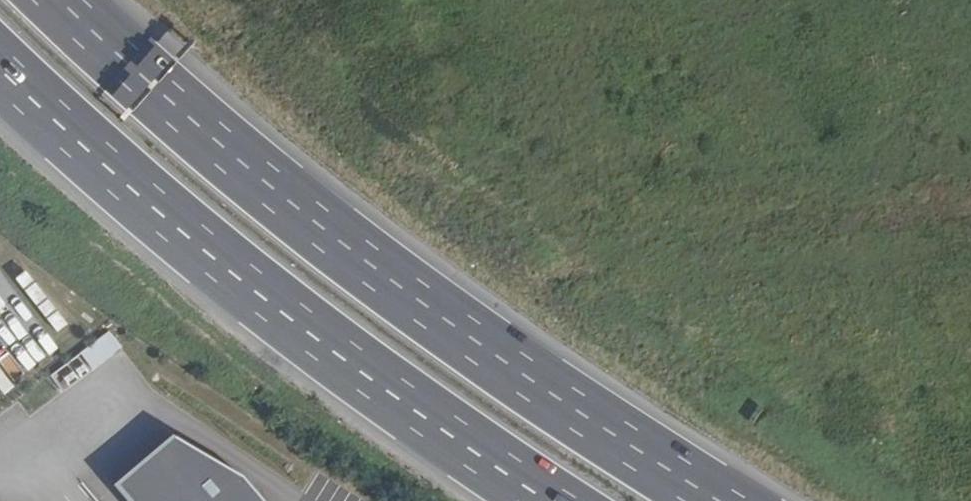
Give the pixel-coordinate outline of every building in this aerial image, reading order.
[(247,479),(172,436),(115,483),(129,500),(265,500),(247,479)]
